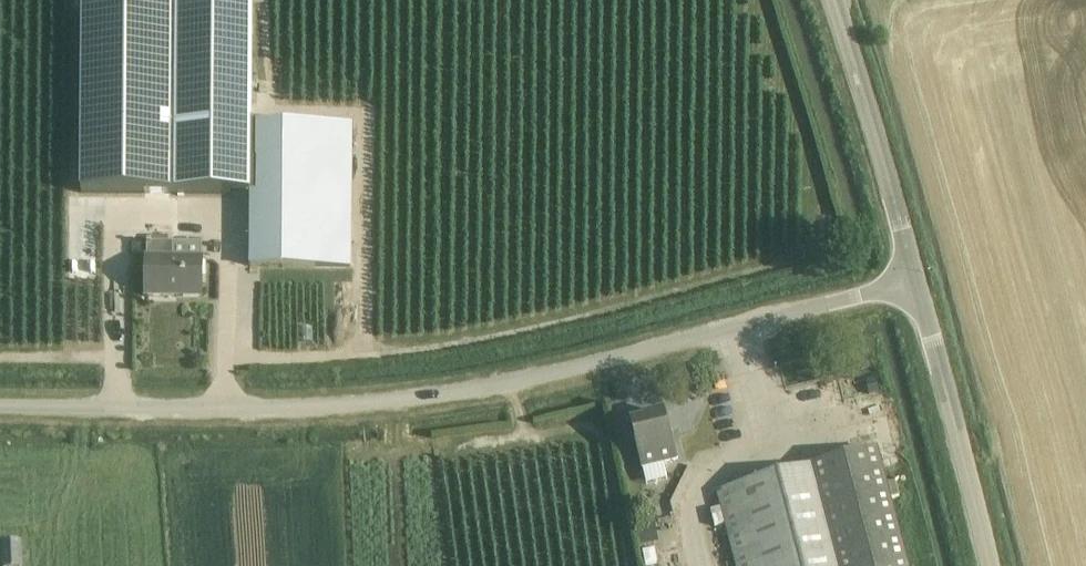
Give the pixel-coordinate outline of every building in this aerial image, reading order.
[(249,196),(250,122),(250,8),(82,7),(81,195),(174,195),(174,196),(249,196)] [(250,122),(249,196),(249,268),(351,268),(352,123),(250,122)] [(202,257),(173,257),(173,243),(147,242),(147,257),(146,257),(145,296),(202,298),(202,257)] [(634,425),(644,466),(672,459),(661,415),(647,418),(648,421),(634,425)] [(716,494),(735,565),(907,565),(877,451),(716,494)]
